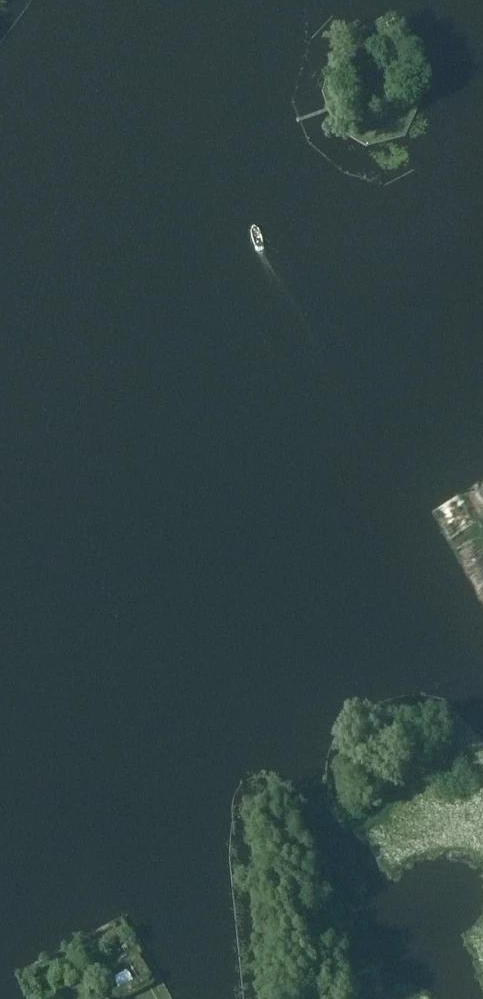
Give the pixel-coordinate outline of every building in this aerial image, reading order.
[(134,981),(127,970),(117,975),(124,986),(134,981)]
